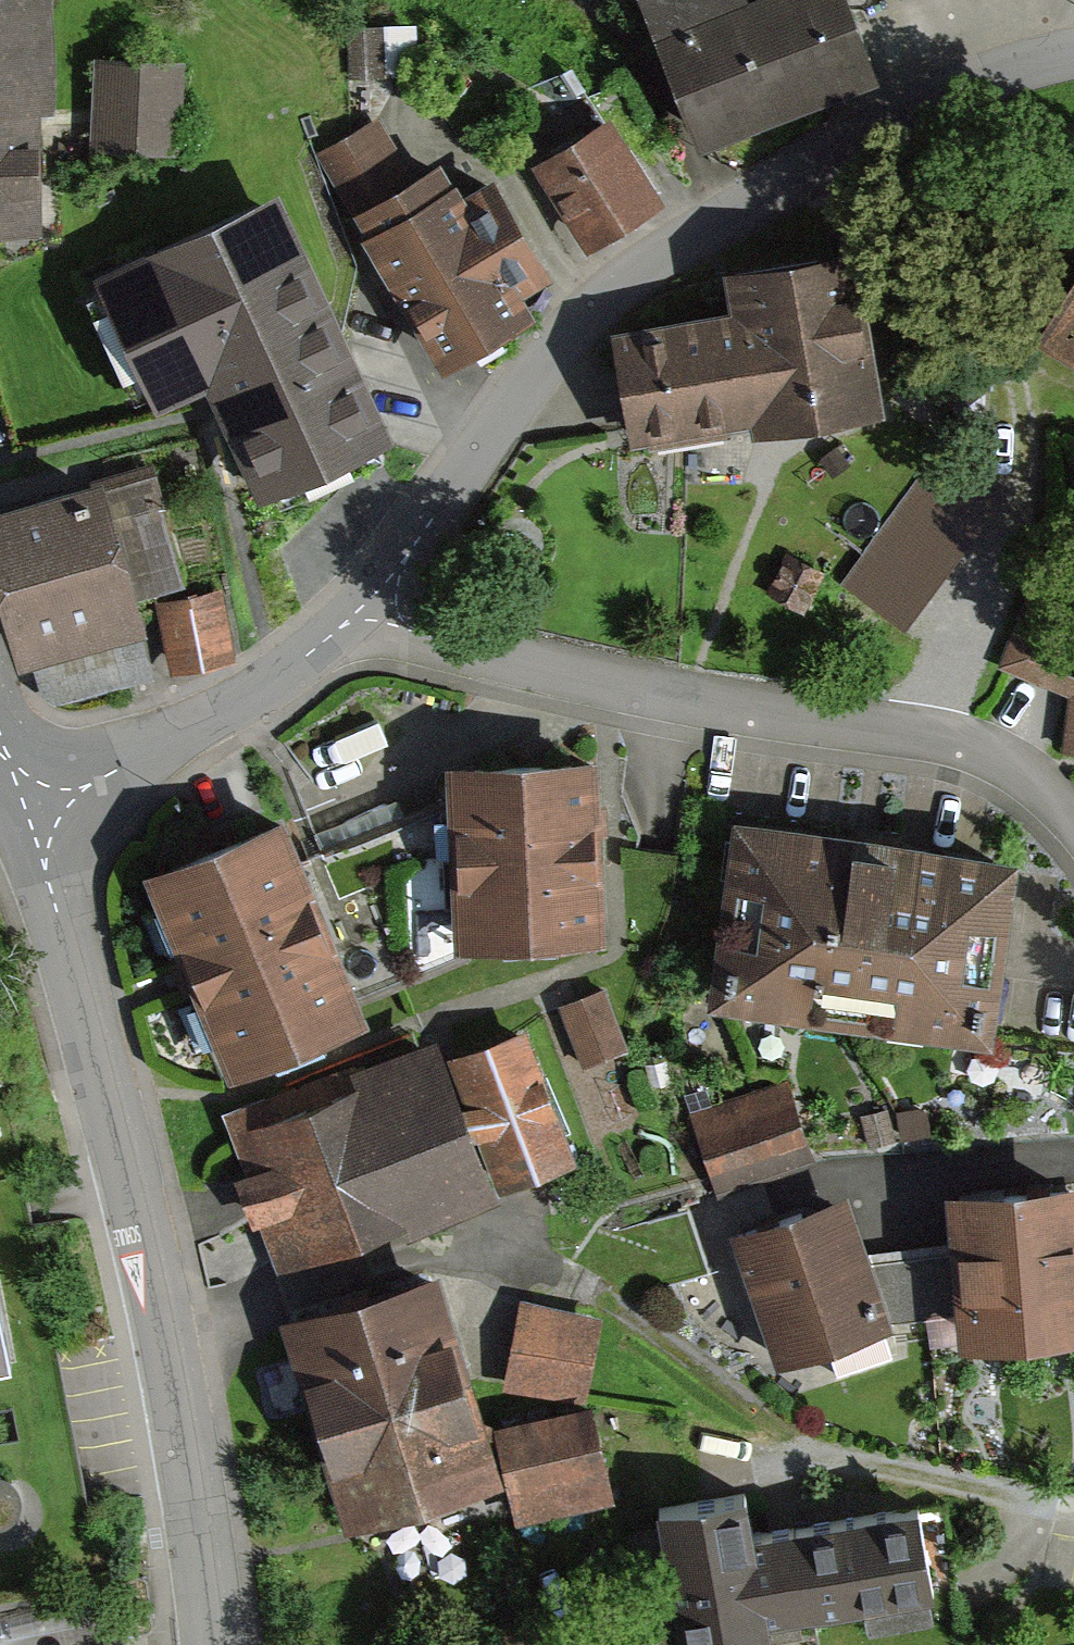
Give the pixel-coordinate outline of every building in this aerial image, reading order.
[(40,217),(38,104),(53,104),(51,0),(0,0),(0,218),(40,217)] [(699,138),(877,69),(853,8),(850,0),(646,0),(699,138)] [(414,18),(346,20),(348,78),(416,75),(414,18)] [(177,59),(92,58),(91,143),(176,144),(177,59)] [(611,107),(531,157),(584,242),(612,225),(664,192),(611,107)] [(362,233),(438,362),(541,303),(529,283),(553,269),(496,170),(464,188),(439,146),(417,159),(389,111),(316,153),(362,233)] [(259,487),(393,425),(278,178),(88,266),(156,411),(211,385),(259,487)] [(611,321),(633,441),(746,421),(748,433),(883,408),(853,239),(726,262),(733,299),(611,321)] [(1073,355),(1073,285),(1043,336),(1073,355)] [(0,496),(0,590),(19,652),(30,649),(42,688),(55,700),(158,671),(142,616),(147,614),(141,593),(183,582),(150,465),(103,478),(101,468),(0,496)] [(867,557),(889,573),(947,492),(926,476),(867,557)] [(975,524),(917,595),(955,625),(1012,554),(975,524)] [(809,576),(782,562),(766,594),(793,608),(809,576)] [(1054,661),(1073,606),(1073,603),(1027,586),(998,665),(1068,691),(1061,745),(1073,747),(1073,668),(1054,661)] [(220,589),(158,600),(171,670),(232,658),(220,589)] [(600,743),(450,749),(452,796),(457,935),(467,934),(608,928),(603,821),(600,743)] [(457,935),(452,796),(307,859),(362,995),(467,951),(467,934),(457,935)] [(285,802),(141,860),(188,977),(225,1070),(369,1013),(362,995),(307,859),(285,802)] [(741,817),(715,1003),(986,1028),(1003,848),(868,832),(741,817)] [(607,986),(557,1004),(580,1066),(629,1048),(607,986)] [(437,1028),(220,1107),(276,1260),(569,1153),(522,1025),(446,1053),(437,1028)] [(691,1106),(714,1185),(810,1157),(787,1078),(691,1106)] [(951,1179),(956,1243),(962,1312),(964,1340),(1073,1331),(1073,1170),(951,1179)] [(765,1216),(727,1229),(770,1359),(888,1322),(868,1251),(851,1187),(765,1216)] [(956,1243),(868,1251),(888,1322),(962,1312),(956,1243)] [(355,1289),(277,1314),(346,1527),(424,1499),(501,1471),(436,1263),(355,1289)] [(15,1346),(0,1270),(0,1349),(15,1346)] [(503,1381),(587,1396),(602,1308),(519,1294),(503,1381)] [(594,1397),(495,1421),(518,1513),(617,1489),(594,1397)] [(952,1628),(963,1626),(939,1499),(886,1509),(883,1493),(800,1486),(742,1497),(650,1514),(674,1644),(721,1644),(761,1637),(763,1644),(955,1644),(952,1628)]
